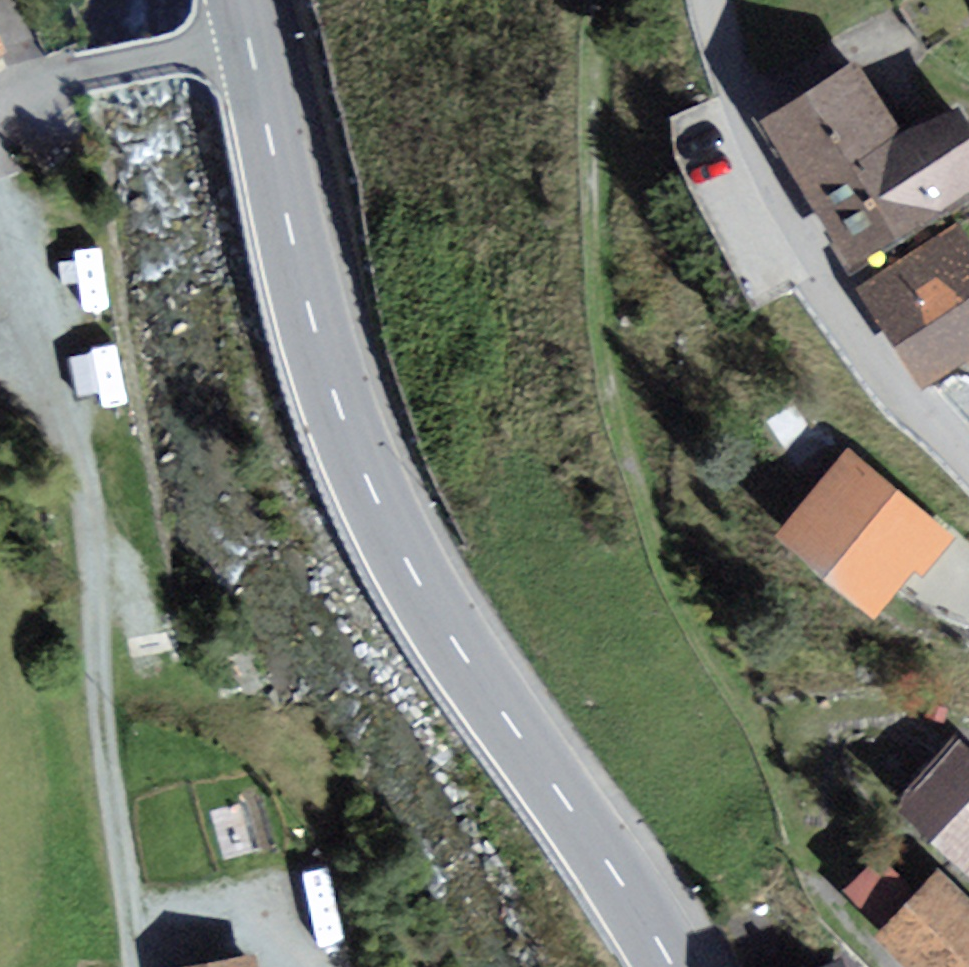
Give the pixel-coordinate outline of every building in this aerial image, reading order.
[(10,55),(0,31),(0,59),(10,55)] [(774,129),(860,267),(968,200),(968,129),(963,119),(916,148),(868,71),(774,129)] [(869,294),(936,394),(968,372),(968,229),(968,228),(869,294)] [(949,544),(850,463),(779,548),(878,630),(949,544)] [(901,808),(968,870),(968,752),(960,744),(901,808)] [(947,881),(884,942),(909,966),(968,966),(968,903),(947,881)] [(171,966),(264,966),(261,951),(171,966)]
